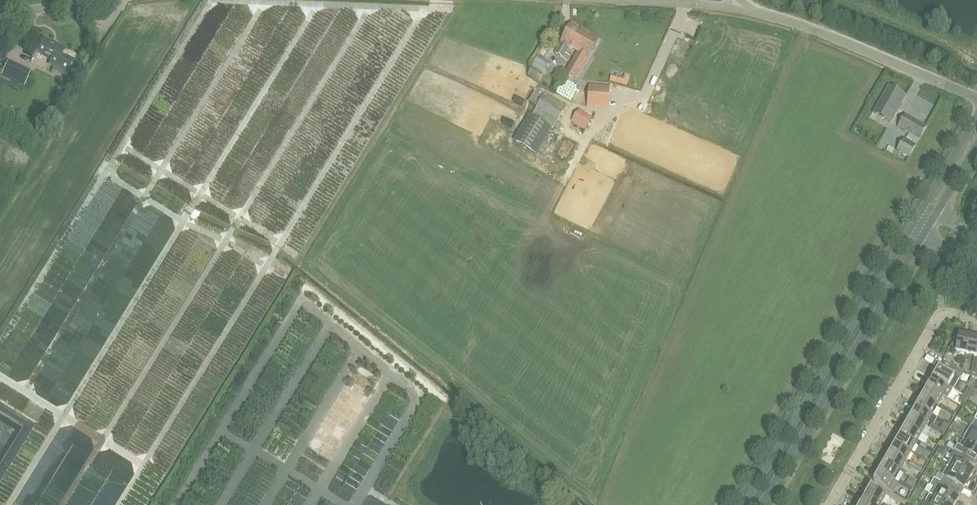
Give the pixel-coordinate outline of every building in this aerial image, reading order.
[(574,50),(585,32),(572,25),(561,43),(555,54),(567,61),(570,56),(566,54),(569,48),(574,50)] [(585,32),(574,50),(577,52),(565,73),(576,79),(586,61),(598,40),(585,32)] [(73,60),(62,55),(64,49),(51,43),(51,42),(43,38),(36,53),(56,62),(54,66),(67,73),(73,60)] [(550,62),(543,58),(545,54),(541,52),(534,63),(546,69),(550,62)] [(31,70),(9,59),(5,67),(1,75),(24,86),(31,70)] [(540,80),(543,74),(532,68),(528,74),(540,80)] [(77,73),(72,82),(78,85),(83,76),(77,73)] [(589,86),(587,106),(607,108),(609,88),(589,86)] [(890,123),(906,96),(889,86),(873,113),(890,123)] [(530,103),(537,108),(532,115),(529,113),(513,140),(536,154),(539,149),(542,150),(554,127),(564,110),(536,93),(530,103)] [(571,122),(584,130),(592,118),(579,109),(571,122)] [(905,114),(898,127),(919,139),(926,127),(905,114)] [(904,139),(897,151),(909,158),(916,146),(904,139)] [(966,353),(970,336),(959,333),(957,342),(954,342),(949,349),(955,351),(966,353)] [(976,354),(976,337),(970,336),(966,353),(976,356),(976,354)] [(954,372),(952,376),(938,368),(933,378),(949,387),(953,389),(961,376),(954,372)] [(943,396),(949,387),(933,378),(928,387),(943,396)] [(938,405),(943,396),(928,387),(922,396),(938,405)] [(964,395),(968,398),(972,390),(968,387),(964,395)] [(932,415),(938,405),(922,396),(917,406),(932,415)] [(927,424),(932,415),(917,406),(911,415),(927,424)] [(922,433),(927,424),(911,415),(906,424),(922,433)] [(916,443),(922,433),(906,424),(901,434),(916,443)] [(973,425),(971,424),(963,439),(967,441),(976,447),(976,428),(973,425)] [(911,453),(916,443),(901,434),(895,443),(911,453)] [(967,441),(963,439),(955,453),(968,460),(972,455),(976,458),(976,447),(967,441)] [(906,462),(911,453),(895,443),(890,453),(906,462)] [(947,448),(955,453),(958,448),(950,443),(947,448)] [(968,460),(955,453),(953,451),(949,457),(951,459),(947,467),(972,481),(971,480),(975,472),(968,468),(972,462),(968,460)] [(900,471),(906,462),(890,453),(885,462),(900,471)] [(895,480),(900,471),(885,462),(883,465),(881,464),(877,471),(879,472),(879,471),(895,480)] [(954,482),(964,488),(965,489),(967,486),(969,487),(972,481),(947,467),(942,475),(944,476),(940,482),(951,488),(954,482)] [(879,472),(874,481),(892,492),(898,482),(895,480),(879,471),(879,472)] [(951,488),(940,482),(937,487),(934,485),(929,494),(935,497),(949,504),(954,504),(958,499),(948,493),(951,488)] [(865,496),(881,504),(886,495),(871,486),(865,496)] [(935,497),(929,494),(923,504),(949,504),(935,497)] [(881,504),(865,496),(860,504),(881,504)]
